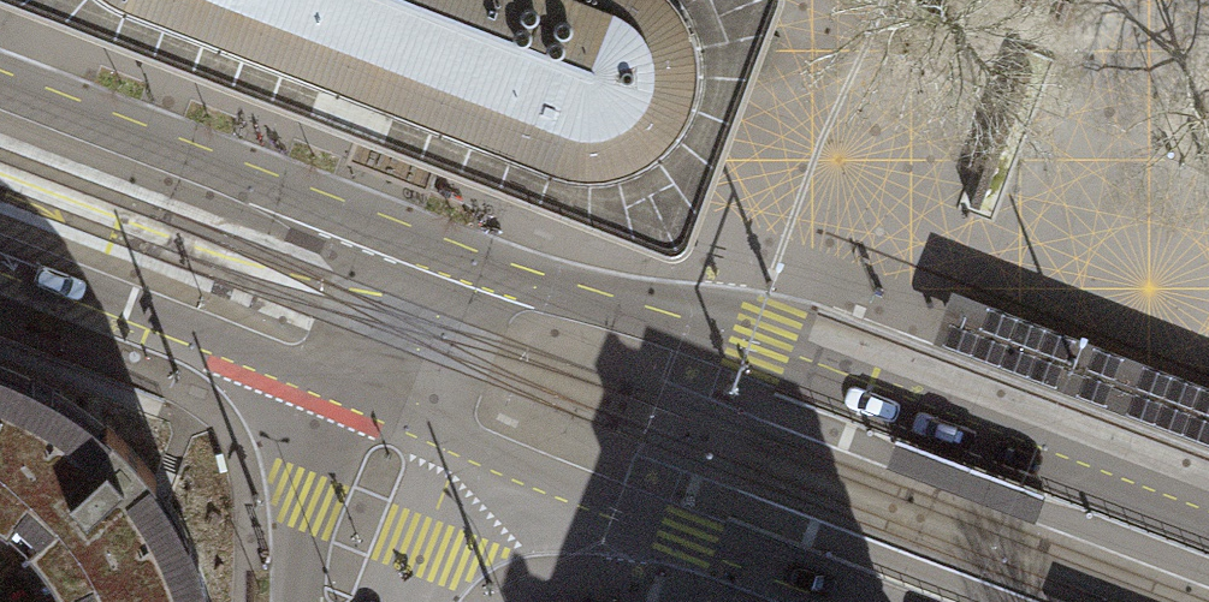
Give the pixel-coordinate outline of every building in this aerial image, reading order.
[(661,229),(669,231),(680,228),(687,222),(693,214),(774,0),(58,0),(360,115),(402,131),(443,147),(661,229)] [(360,115),(343,160),(426,191),(443,147),(360,115)] [(952,288),(932,340),(1208,443),(1208,384),(952,288)] [(0,388),(0,521),(15,532),(38,554),(54,576),(66,601),(189,601),(187,593),(179,567),(166,539),(154,516),(137,492),(156,478),(136,455),(107,425),(91,442),(69,425),(47,411),(22,398),(0,388)] [(1045,492),(895,436),(885,464),(1035,520),(1045,492)]
